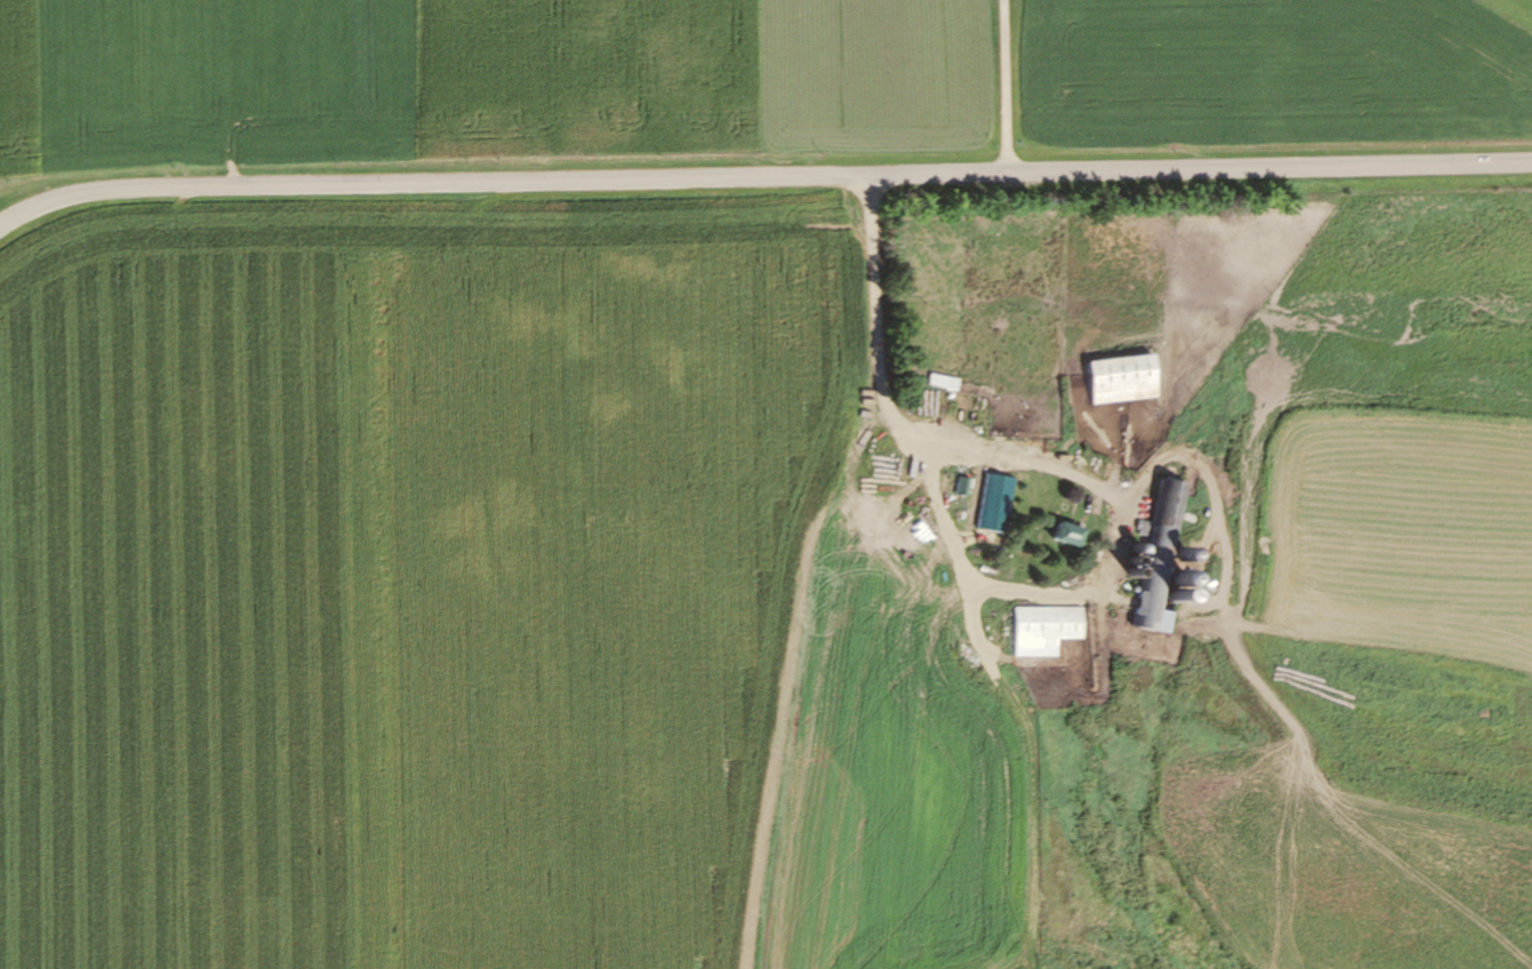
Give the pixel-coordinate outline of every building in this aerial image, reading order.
[(1082,361),(1087,405),(1152,398),(1147,354),(1082,361)] [(976,396),(978,384),(924,377),(922,389),(976,396)] [(1009,479),(979,474),(971,531),(1001,535),(1009,479)] [(964,481),(957,479),(954,496),(961,497),(964,481)] [(1180,485),(1153,480),(1128,630),(1163,636),(1169,602),(1175,603),(1184,550),(1169,548),(1180,485)] [(1051,659),(1051,640),(1077,640),(1077,609),(1008,609),(1008,641),(1019,641),(1019,659),(1051,659)] [(1082,691),(1094,690),(1092,641),(1080,641),(1082,691)]
